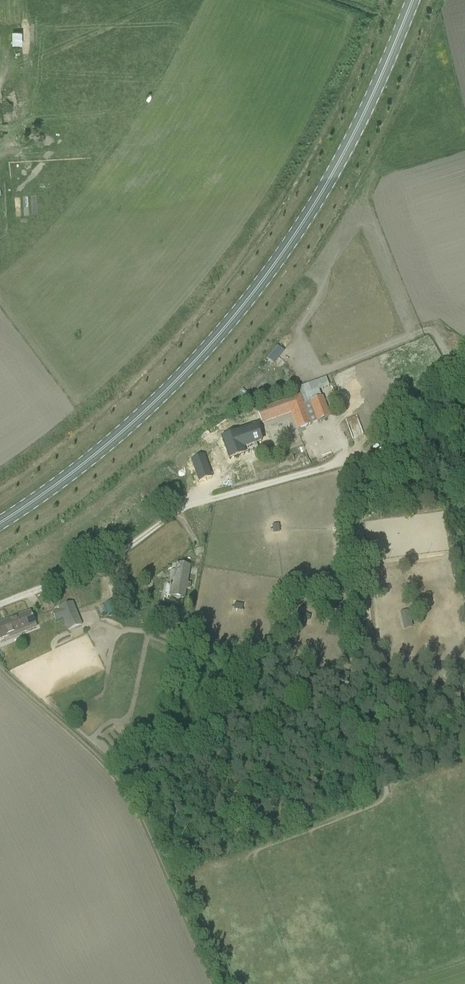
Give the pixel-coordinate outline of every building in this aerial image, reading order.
[(19,44),(19,32),(11,31),(10,44),(19,44)] [(228,437),(222,439),(226,450),(229,459),(244,454),(243,452),(249,450),(250,452),(258,449),(259,452),(274,447),(266,422),(291,413),(297,429),(300,428),(327,418),(329,417),(315,381),(297,388),(299,395),(257,410),(257,409),(245,413),(251,429),(243,432),(245,437),(239,439),(237,434),(234,435),(231,428),(225,430),(228,437)] [(198,482),(211,478),(204,456),(191,461),(198,482)] [(164,596),(174,598),(183,599),(189,567),(177,564),(174,580),(171,579),(170,587),(166,586),(164,596)] [(59,609),(52,612),(56,620),(63,617),(68,630),(81,625),(72,602),(59,608),(59,609)] [(21,631),(22,633),(36,627),(33,621),(30,612),(27,612),(28,613),(29,612),(30,614),(17,620),(16,617),(0,624),(0,639),(21,631)] [(25,665),(30,675),(42,670),(37,659),(25,665)]
